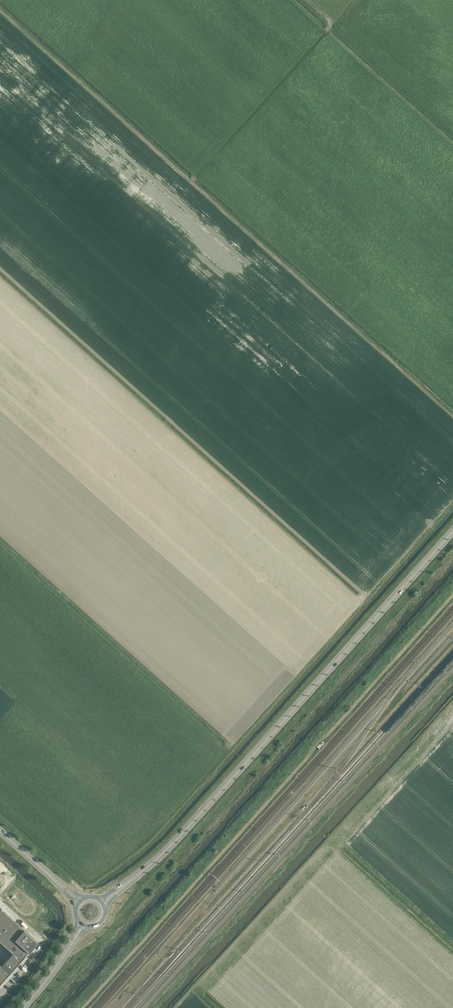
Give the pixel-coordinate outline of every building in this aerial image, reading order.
[(0,921),(0,924),(4,928),(13,918),(7,913),(0,921)] [(13,918),(4,928),(8,931),(10,933),(18,923),(13,918)] [(18,923),(10,933),(12,935),(15,938),(24,929),(18,923)] [(24,929),(15,938),(21,943),(23,945),(31,935),(24,929)] [(0,940),(4,943),(12,935),(10,933),(8,931),(0,940)] [(12,935),(4,943),(7,947),(15,938),(12,935)] [(31,935),(23,945),(29,950),(35,944),(35,943),(35,942),(35,941),(35,940),(35,939),(35,938),(31,935)] [(15,938),(7,947),(13,952),(17,948),(21,943),(15,938)] [(21,943),(17,948),(25,955),(29,950),(23,945),(21,943)] [(13,952),(7,958),(15,965),(25,955),(17,948),(13,952)] [(0,967),(0,970),(6,976),(15,965),(7,958),(2,965),(0,967)]
